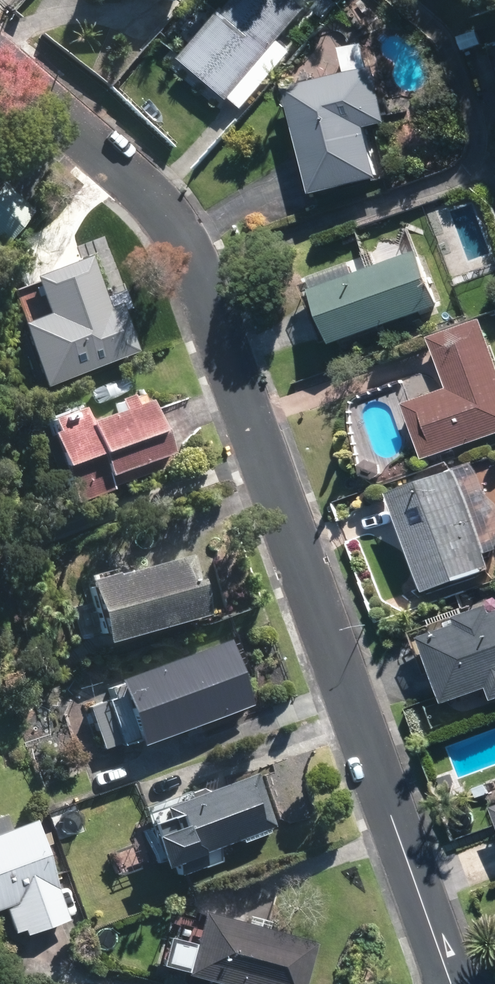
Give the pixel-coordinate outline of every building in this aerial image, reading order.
[(185,59),(245,106),(287,52),(278,45),(305,11),(291,0),(240,0),(227,15),(222,11),(185,59)] [(376,72),(293,93),(320,195),(381,179),(367,127),(389,121),(376,72)] [(0,194),(0,239),(5,244),(29,218),(1,192),(0,194)] [(55,332),(44,336),(58,375),(134,347),(119,308),(107,313),(84,254),(32,274),(55,332)] [(421,258),(320,296),(339,345),(440,306),(421,258)] [(410,408),(427,456),(494,431),(494,363),(482,326),(437,342),(454,392),(410,408)] [(56,426),(50,428),(72,493),(165,462),(143,397),(131,401),(128,392),(117,396),(121,405),(84,417),(80,405),(52,414),(56,426)] [(456,476),(398,496),(431,590),(488,571),(456,476)] [(186,553),(89,579),(103,632),(200,607),(186,553)] [(431,645),(453,704),(494,688),(494,612),(464,623),(467,632),(431,645)] [(136,733),(138,738),(248,701),(227,640),(117,677),(124,695),(95,705),(108,742),(136,733)] [(270,823),(253,774),(148,811),(155,831),(151,833),(160,858),(170,855),(175,868),(199,859),(195,849),(270,823)] [(5,899),(15,928),(25,924),(27,929),(64,916),(29,820),(3,829),(0,822),(0,901),(5,899)] [(310,941),(199,911),(183,970),(235,983),(298,983),(310,941)]
